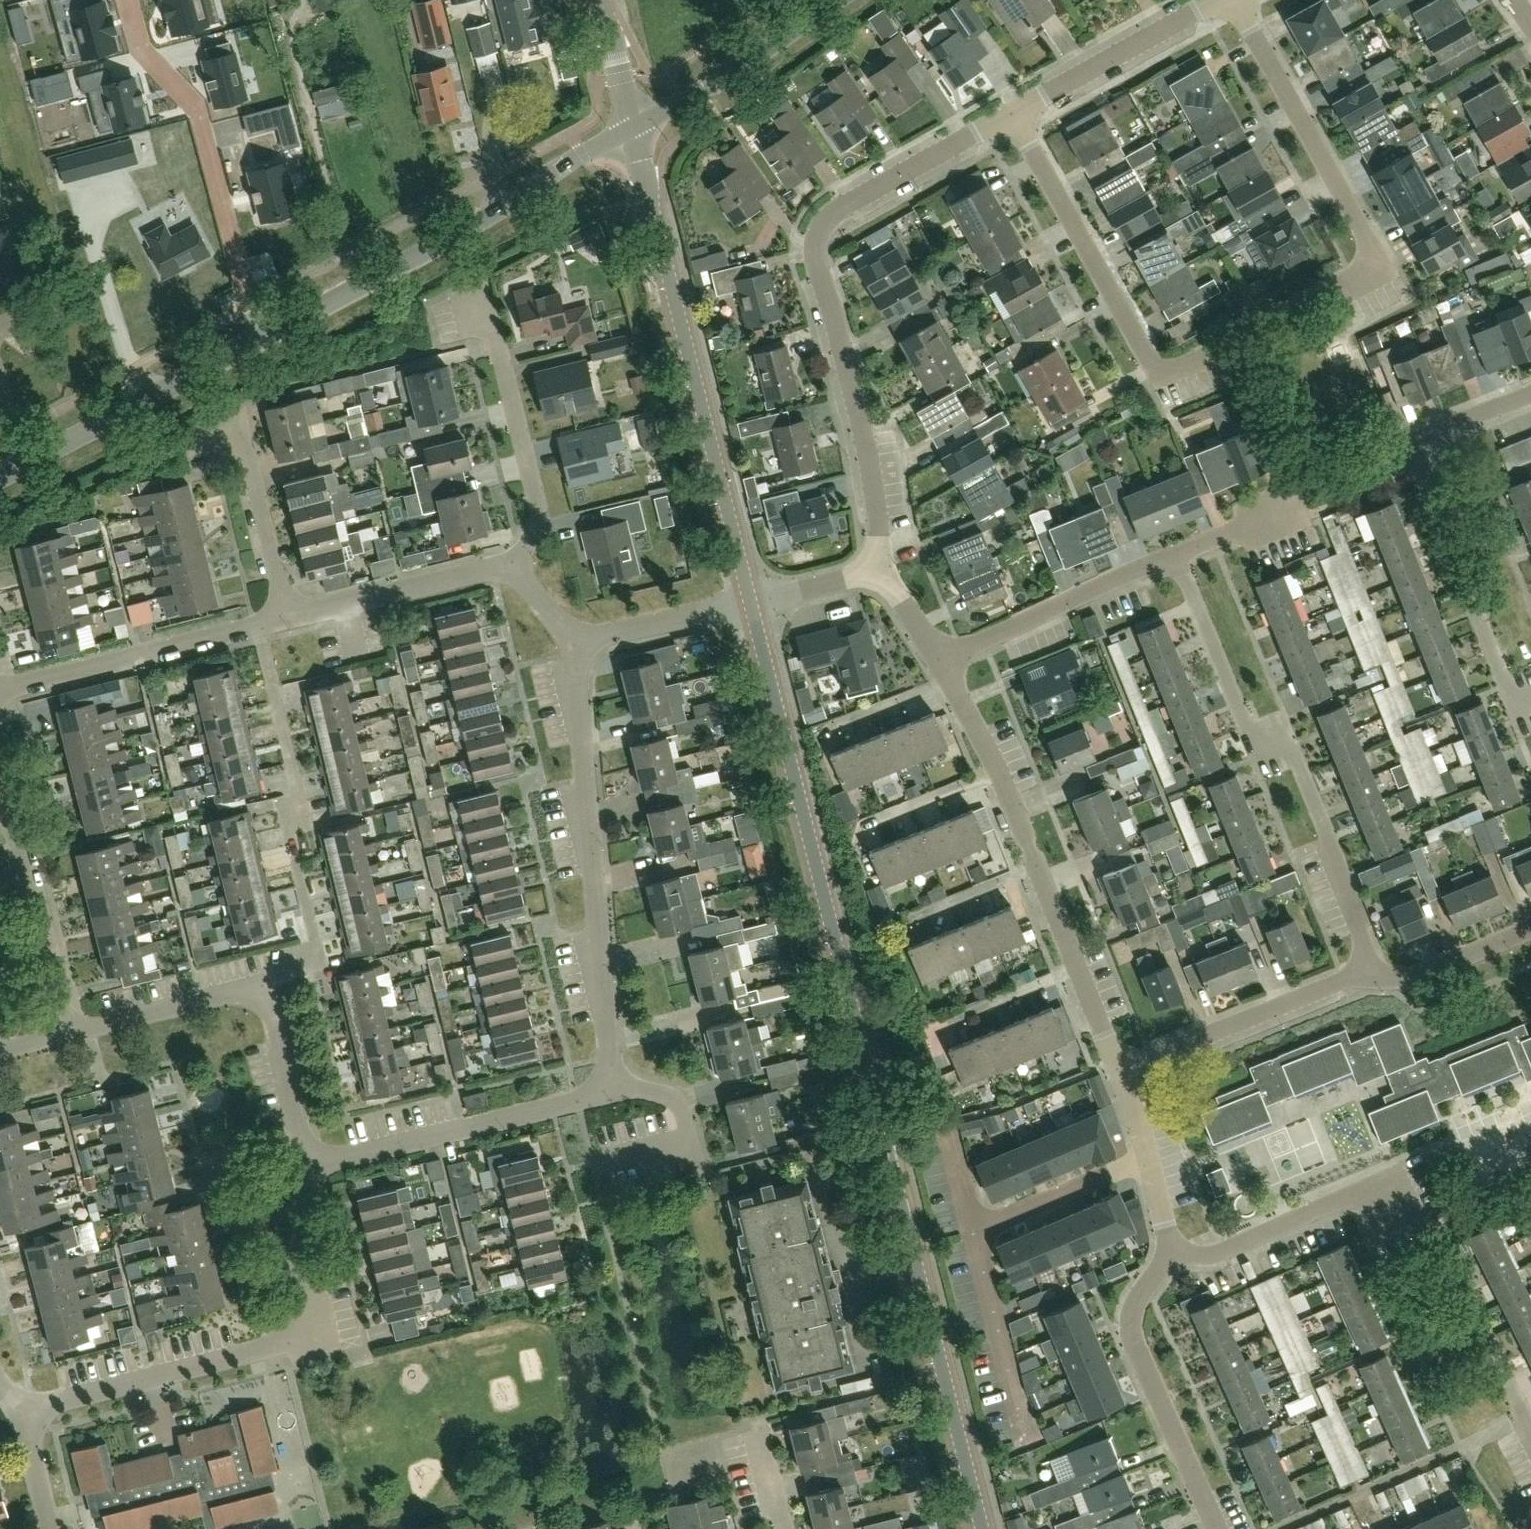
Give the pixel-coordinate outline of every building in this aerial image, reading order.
[(57,19),(72,15),(83,57),(116,48),(112,33),(117,32),(112,16),(108,17),(104,2),(88,6),(86,0),(52,0),(57,19)] [(166,2),(164,3),(168,18),(169,17),(174,34),(207,25),(200,0),(165,0),(166,2)] [(422,48),(450,41),(440,0),(428,0),(418,3),(412,4),(422,48)] [(510,48),(542,40),(532,0),(498,0),(510,48)] [(977,62),(976,62),(989,53),(976,34),(986,27),(967,0),(961,0),(940,14),(954,34),(931,50),(955,85),(980,68),(977,62)] [(1055,11),(1048,0),(990,0),(1021,44),(1037,33),(1033,27),(1055,11)] [(1287,19),(1307,55),(1343,35),(1330,11),(1341,5),(1339,0),(1321,0),(1287,19)] [(1407,1),(1406,0),(1381,0),(1369,7),(1376,19),(1395,8),(1407,1)] [(1395,8),(1402,19),(1413,13),(1427,37),(1463,16),(1454,0),(1408,0),(1407,1),(1395,8)] [(23,7),(9,10),(17,44),(31,40),(23,7)] [(869,17),(869,18),(875,27),(890,17),(883,8),(883,7),(869,17)] [(1476,40),(1463,16),(1427,37),(1440,60),(1425,68),(1432,81),(1473,58),(1466,45),(1476,40)] [(475,58),(497,52),(489,22),(478,25),(467,28),(475,58)] [(1344,35),(1307,55),(1322,82),(1330,77),(1335,86),(1363,70),(1344,35)] [(894,111),(920,94),(903,69),(916,60),(899,36),(883,46),(893,61),(870,77),(894,111)] [(209,59),(204,61),(209,80),(211,88),(216,107),(247,99),(234,53),(232,53),(229,42),(206,48),(209,59)] [(1340,95),(1332,99),(1347,126),(1383,106),(1370,83),(1399,67),(1392,54),(1363,70),(1335,86),(1340,95)] [(1197,55),(1165,72),(1178,96),(1185,92),(1198,115),(1220,103),(1207,80),(1215,76),(1208,64),(1203,66),(1197,55)] [(1448,103),(1460,96),(1478,127),(1514,106),(1490,63),(1442,90),(1448,103)] [(459,114),(447,66),(416,74),(427,122),(459,114)] [(108,68),(80,75),(84,91),(90,90),(106,85),(118,129),(146,122),(142,105),(148,103),(145,92),(139,94),(134,77),(112,83),(108,68)] [(67,70),(32,79),(39,104),(74,95),(67,70)] [(866,131),(849,106),(862,98),(845,73),(830,83),(840,98),(816,114),(840,149),(866,131)] [(1401,97),(1415,89),(1408,78),(1395,87),(1401,97)] [(1422,104),(1414,91),(1403,98),(1410,111),(1422,104)] [(1204,143),(1172,161),(1178,172),(1179,174),(1211,156),(1211,155),(1239,139),(1234,130),(1242,126),(1227,99),(1220,103),(1198,115),(1191,119),(1204,143)] [(287,104),(243,115),(248,136),(278,128),(293,125),(287,104)] [(1383,106),(1347,126),(1362,154),(1371,149),(1376,158),(1421,133),(1414,121),(1397,131),(1383,106)] [(1478,127),(1498,162),(1530,143),(1530,136),(1514,106),(1478,127)] [(1099,109),(1066,127),(1072,138),(1070,139),(1085,166),(1093,162),(1098,170),(1125,155),(1105,120),(1105,119),(1099,109)] [(787,185),(813,168),(796,143),(809,134),(792,110),(777,120),(787,134),(763,150),(787,185)] [(1421,133),(1367,162),(1387,199),(1424,178),(1411,155),(1428,146),(1421,133)] [(132,138),(83,151),(90,176),(139,163),(132,138)] [(1239,139),(1211,155),(1211,156),(1231,191),(1267,171),(1252,143),(1243,148),(1239,139)] [(1102,179),(1094,184),(1109,211),(1146,191),(1134,168),(1158,154),(1151,142),(1127,156),(1126,155),(1125,155),(1098,170),(1102,179)] [(1498,162),(1518,199),(1530,191),(1530,143),(1498,162)] [(710,187),(734,222),(759,205),(743,180),(756,171),(739,146),(723,157),(733,171),(710,187)] [(1480,172),(1474,161),(1462,168),(1468,178),(1480,172)] [(287,162),(247,172),(261,222),(300,212),(287,162)] [(1229,223),(1215,231),(1222,243),(1236,235),(1240,233),(1241,232),(1251,227),(1273,214),(1269,206),(1282,198),(1267,171),(1231,191),(1231,192),(1244,215),(1235,220),(1229,223)] [(1424,178),(1387,199),(1392,207),(1402,226),(1411,221),(1416,230),(1444,214),(1454,208),(1447,196),(1437,202),(1424,178)] [(988,183),(951,204),(971,240),(1008,219),(988,183)] [(1146,191),(1109,211),(1124,238),(1132,234),(1137,242),(1182,218),(1175,206),(1159,214),(1147,192),(1146,191)] [(1505,202),(1485,213),(1492,224),(1493,224),(1512,213),(1505,202)] [(1421,238),(1412,243),(1428,271),(1454,257),(1454,256),(1458,262),(1465,264),(1473,260),(1475,253),(1468,241),(1461,239),(1458,240),(1450,226),(1457,222),(1461,220),(1454,208),(1444,214),(1416,230),(1421,238)] [(1142,251),(1134,256),(1149,283),(1186,263),(1173,239),(1183,233),(1185,237),(1207,225),(1198,209),(1197,209),(1182,218),(1137,242),(1142,251)] [(1307,243),(1292,216),(1278,223),(1273,214),(1251,227),(1258,240),(1271,263),(1281,258),(1287,268),(1311,255),(1305,245),(1307,243)] [(1494,225),(1501,236),(1517,227),(1510,216),(1494,225)] [(1008,219),(971,240),(991,276),(1020,260),(1015,251),(1024,246),(1008,219)] [(209,253),(195,225),(171,238),(165,228),(162,227),(149,233),(148,237),(154,247),(150,249),(164,276),(209,253)] [(598,225),(569,238),(574,249),(591,241),(599,259),(611,254),(598,225)] [(21,269),(9,226),(0,229),(0,297),(4,296),(6,290),(9,290),(5,274),(21,269)] [(861,254),(854,258),(874,294),(911,273),(892,239),(895,237),(888,226),(866,238),(871,248),(861,254)] [(1235,240),(1223,247),(1228,256),(1240,248),(1235,240)] [(689,250),(695,273),(729,264),(725,250),(709,254),(706,245),(689,250)] [(958,249),(942,258),(949,270),(965,261),(958,249)] [(1020,260),(991,276),(984,281),(990,292),(998,288),(1011,312),(1048,291),(1028,255),(1020,260)] [(940,261),(929,268),(940,288),(944,286),(950,298),(958,293),(940,261)] [(1186,263),(1149,283),(1165,311),(1175,305),(1180,314),(1195,306),(1206,300),(1206,299),(1220,291),(1214,279),(1199,287),(1186,263)] [(745,278),(741,265),(712,273),(717,295),(738,289),(748,326),(765,321),(765,320),(779,316),(768,272),(745,278)] [(911,273),(874,294),(889,320),(897,316),(902,325),(931,309),(911,273)] [(1236,275),(1225,281),(1229,291),(1240,310),(1251,304),(1236,275)] [(564,312),(559,293),(536,299),(532,285),(516,289),(521,312),(519,315),(521,324),(525,326),(526,334),(551,328),(552,335),(568,331),(571,344),(594,338),(587,306),(564,312)] [(1025,336),(1008,346),(1008,347),(1012,354),(1014,357),(1043,342),(1051,337),(1061,332),(1056,323),(1064,319),(1048,291),(1011,312),(1025,336)] [(1499,323),(1514,362),(1530,355),(1530,295),(1519,299),(1520,302),(1524,313),(1499,323)] [(907,333),(899,338),(909,357),(914,365),(951,345),(938,322),(944,318),(938,306),(937,305),(931,309),(902,325),(907,333)] [(1454,321),(1471,368),(1480,365),(1483,374),(1488,372),(1499,368),(1514,362),(1499,323),(1473,333),(1467,316),(1465,317),(1454,321)] [(1448,343),(1422,353),(1437,392),(1467,380),(1463,371),(1471,368),(1454,321),(1444,324),(1441,326),(1448,343)] [(625,335),(617,336),(589,343),(593,361),(630,352),(625,335)] [(723,335),(713,337),(715,349),(726,347),(723,335)] [(1043,342),(1014,357),(1015,359),(1034,393),(1071,372),(1056,346),(1048,350),(1043,342)] [(951,345),(914,365),(929,393),(937,388),(942,397),(954,390),(954,391),(971,381),(951,345)] [(767,401),(798,393),(787,346),(756,353),(767,401)] [(1008,347),(1008,346),(994,353),(1000,365),(1014,357),(1012,354),(1008,347)] [(1391,347),(1377,353),(1378,354),(1383,368),(1384,368),(1393,392),(1404,387),(1410,402),(1437,392),(1422,353),(1397,363),(1391,347)] [(535,373),(546,415),(596,403),(585,360),(535,373)] [(364,374),(356,376),(358,388),(367,386),(398,378),(395,365),(364,373),(364,374)] [(446,365),(407,375),(413,399),(453,390),(446,365)] [(1071,372),(1034,393),(1054,429),(1082,414),(1077,405),(1086,400),(1071,372)] [(354,375),(324,382),(327,397),(357,390),(354,375)] [(453,390),(413,399),(417,413),(406,415),(408,425),(378,432),(381,446),(412,438),(411,432),(421,429),(420,422),(458,413),(453,390)] [(942,397),(917,410),(933,438),(941,434),(946,442),(989,418),(983,407),(968,416),(954,391),(954,390),(942,397)] [(267,409),(274,434),(308,425),(305,413),(321,409),(317,397),(267,409)] [(1223,401),(1208,407),(1209,409),(1218,430),(1233,424),(1224,402),(1223,401)] [(791,424),(787,410),(738,423),(729,425),(733,439),(741,436),(741,437),(774,429),(785,474),(795,472),(796,475),(799,477),(811,474),(813,471),(812,468),(816,467),(805,420),(791,424)] [(950,451),(942,456),(957,483),(994,462),(980,438),(1009,423),(1002,410),(989,418),(946,442),(950,451)] [(372,449),(369,436),(369,435),(363,411),(362,411),(346,415),(346,417),(349,425),(352,439),(329,444),(327,434),(311,438),(308,425),(274,434),(280,459),(312,451),(315,463),(349,455),(372,449)] [(653,416),(638,419),(645,450),(661,446),(653,416)] [(566,449),(562,450),(571,483),(611,473),(605,450),(623,446),(617,422),(586,430),(589,443),(566,449)] [(1073,425),(1045,442),(1052,454),(1080,437),(1073,425)] [(1237,476),(1239,481),(1277,465),(1262,426),(1223,442),(1237,476)] [(1111,445),(1104,429),(1089,436),(1096,452),(1111,445)] [(1522,440),(1530,461),(1530,437),(1522,440)] [(417,490),(445,484),(443,472),(471,465),(464,438),(425,447),(428,461),(411,465),(417,490)] [(1522,440),(1511,445),(1519,465),(1530,461),(1522,440)] [(1223,442),(1222,442),(1185,457),(1190,470),(1194,480),(1206,476),(1210,487),(1237,476),(1223,442)] [(1066,450),(1074,465),(1088,457),(1080,443),(1066,450)] [(1511,445),(1499,449),(1507,470),(1519,465),(1511,445)] [(372,449),(349,455),(352,467),(375,462),(372,449)] [(977,519),(1001,505),(1014,499),(1022,495),(1030,491),(1023,478),(1007,487),(994,462),(957,483),(977,519)] [(1206,509),(1194,480),(1190,470),(1151,486),(1167,525),(1206,509)] [(285,482),(291,507),(355,491),(354,491),(350,492),(347,482),(335,485),(337,490),(329,492),(324,473),(285,482)] [(1104,479),(1105,481),(1129,540),(1167,525),(1151,486),(1126,496),(1117,473),(1104,479)] [(1509,489),(1515,503),(1521,516),(1526,529),(1530,541),(1530,480),(1509,489)] [(1093,486),(1101,506),(1076,516),(1092,555),(1129,540),(1105,481),(1093,486)] [(156,513),(194,504),(189,484),(134,497),(136,506),(154,502),(156,513)] [(355,491),(291,507),(297,531),(336,521),(344,519),(341,506),(384,495),(381,484),(354,491),(355,491)] [(445,484),(417,490),(422,513),(440,508),(443,520),(481,510),(476,489),(448,495),(445,484)] [(793,538),(832,529),(824,499),(793,506),(789,492),(763,499),(768,520),(788,516),(793,538)] [(600,580),(636,571),(627,533),(645,528),(638,500),(601,509),(604,525),(583,530),(586,546),(591,545),(600,580)] [(1378,536),(1404,526),(1394,502),(1368,512),(1378,536)] [(161,533),(199,524),(194,504),(156,513),(139,517),(141,526),(158,521),(161,533)] [(363,504),(350,507),(354,521),(367,517),(363,504)] [(1001,505),(977,519),(982,532),(1000,522),(997,517),(1005,513),(1001,505)] [(1092,555),(1076,516),(1051,527),(1050,524),(1053,521),(1049,509),(1042,509),(1030,515),(1037,532),(1053,571),(1092,555)] [(486,531),(486,529),(491,528),(487,510),(481,511),(481,510),(443,520),(443,521),(431,524),(434,536),(437,536),(439,546),(457,541),(456,538),(486,531)] [(952,541),(943,545),(954,573),(993,557),(982,532),(977,519),(948,531),(952,541)] [(297,531),(303,555),(362,540),(376,537),(379,536),(376,526),(359,530),(347,533),(348,538),(341,540),(336,521),(297,531)] [(144,537),(146,546),(163,542),(166,553),(203,544),(199,524),(161,533),(144,537)] [(1337,552),(1349,548),(1339,524),(1328,529),(1337,552)] [(1413,549),(1404,526),(1378,536),(1387,560),(1413,549)] [(58,559),(58,558),(55,547),(73,543),(71,534),(16,548),(21,568),(58,559)] [(376,537),(382,560),(371,563),(374,576),(397,570),(394,557),(388,534),(379,536),(376,537)] [(364,551),(362,540),(303,555),(309,579),(348,570),(345,560),(354,558),(353,554),(364,551)] [(203,544),(166,553),(149,558),(151,566),(168,562),(171,573),(208,564),(203,544)] [(1337,552),(1337,553),(1346,576),(1358,571),(1349,548),(1337,552)] [(1413,549),(1387,560),(1396,583),(1422,573),(1413,549)] [(400,557),(402,569),(427,563),(424,551),(400,557)] [(1346,576),(1337,553),(1320,560),(1329,583),(1346,576)] [(58,559),(21,568),(26,588),(63,579),(63,578),(60,568),(78,563),(76,554),(58,558),(58,559)] [(993,557),(954,573),(965,602),(976,598),(979,607),(993,601),(1001,620),(1016,614),(1008,596),(993,557)] [(208,564),(171,573),(154,577),(156,586),(173,582),(176,593),(213,584),(208,564)] [(1356,599),(1368,595),(1358,571),(1346,576),(1356,599)] [(1432,596),(1422,573),(1396,583),(1406,607),(1432,596)] [(63,579),(26,588),(31,608),(86,594),(68,598),(65,587),(83,583),(81,574),(63,578),(63,579)] [(1267,609),(1293,599),(1283,575),(1257,585),(1267,609)] [(1346,576),(1329,583),(1339,606),(1356,599),(1346,576)] [(213,584),(176,593),(159,597),(161,606),(178,602),(181,613),(218,604),(213,584)] [(86,594),(31,608),(36,627),(73,618),(70,607),(88,603),(86,594)] [(1377,618),(1368,595),(1356,599),(1365,623),(1377,618)] [(1432,596),(1406,607),(1415,630),(1441,620),(1432,596)] [(1293,599),(1267,609),(1276,632),(1302,622),(1293,599)] [(1328,621),(1342,616),(1348,630),(1365,623),(1356,599),(1339,606),(1339,607),(1325,613),(1328,621)] [(154,621),(149,600),(128,605),(133,626),(154,621)] [(426,617),(428,626),(437,623),(440,637),(478,627),(473,606),(426,617)] [(1096,613),(1083,618),(1091,638),(1103,633),(1096,613)] [(73,618),(36,627),(41,648),(56,644),(59,656),(82,650),(78,637),(76,627),(90,623),(93,623),(91,614),(73,618)] [(1159,615),(1136,624),(1139,633),(1138,633),(1148,657),(1174,647),(1164,623),(1162,624),(1159,615)] [(1374,646),(1386,641),(1377,618),(1365,623),(1374,646)] [(1450,643),(1441,620),(1415,630),(1424,654),(1450,643)] [(846,689),(878,680),(862,621),(849,624),(798,638),(805,666),(838,658),(846,689)] [(1302,622),(1276,632),(1285,656),(1311,645),(1302,622)] [(395,626),(398,642),(410,639),(406,623),(395,626)] [(1365,623),(1348,630),(1357,653),(1374,646),(1365,623)] [(478,627),(440,637),(431,639),(433,646),(442,644),(445,656),(483,647),(478,627)] [(1111,635),(1114,643),(1108,646),(1118,670),(1129,665),(1120,641),(1126,638),(1122,630),(1111,635)] [(1396,665),(1386,641),(1374,646),(1382,665),(1384,670),(1396,665)] [(1450,643),(1424,654),(1434,677),(1460,667),(1450,643)] [(629,695),(664,686),(661,672),(682,667),(676,644),(652,650),(655,662),(623,670),(629,695)] [(1295,679),(1321,668),(1311,645),(1285,656),(1295,679)] [(1374,646),(1357,653),(1365,671),(1382,665),(1374,646)] [(483,647),(445,656),(435,659),(437,666),(447,664),(450,676),(488,667),(483,647)] [(1174,647),(1148,657),(1158,680),(1184,670),(1174,647)] [(404,666),(416,664),(413,649),(401,652),(404,666)] [(1084,679),(1073,649),(1049,659),(1054,672),(1026,683),(1038,713),(1075,698),(1070,684),(1084,679)] [(497,661),(514,662),(514,651),(497,651),(497,661)] [(416,664),(404,666),(408,683),(420,680),(416,664)] [(1129,665),(1118,670),(1127,693),(1139,688),(1129,665)] [(1396,665),(1384,670),(1390,686),(1388,687),(1391,694),(1405,688),(1396,665)] [(488,667),(450,676),(441,679),(442,686),(452,684),(455,696),(493,687),(488,667)] [(1469,691),(1460,667),(1434,677),(1443,701),(1469,691)] [(192,700),(199,698),(239,689),(234,668),(194,677),(197,690),(190,692),(192,700)] [(1331,692),(1321,668),(1295,679),(1305,702),(1331,692)] [(1193,693),(1184,670),(1158,680),(1167,704),(1193,693)] [(388,677),(392,691),(404,688),(400,673),(388,677)] [(58,711),(62,731),(100,722),(107,720),(114,718),(116,718),(114,708),(97,713),(95,702),(123,695),(119,679),(60,694),(64,709),(58,711)] [(356,700),(348,701),(345,689),(353,687),(351,679),(305,690),(310,711),(356,700)] [(664,686),(629,695),(635,719),(654,715),(657,727),(675,723),(686,720),(682,704),(685,703),(680,682),(664,686)] [(153,705),(165,702),(161,686),(149,689),(153,705)] [(493,687),(455,696),(445,699),(447,707),(457,704),(460,716),(498,707),(493,687)] [(1398,710),(1391,694),(1388,687),(1373,693),(1383,717),(1398,710)] [(404,688),(392,691),(396,708),(408,705),(404,688)] [(1139,688),(1127,693),(1137,716),(1148,711),(1139,688)] [(1398,710),(1401,717),(1414,712),(1405,688),(1391,694),(1398,710)] [(243,709),(239,689),(199,698),(202,711),(195,712),(197,720),(204,718),(204,719),(243,709)] [(422,689),(410,692),(414,707),(426,704),(422,689)] [(1203,716),(1193,693),(1167,704),(1177,727),(1203,716)] [(828,719),(827,716),(822,704),(814,706),(813,704),(810,695),(800,699),(803,708),(801,709),(807,725),(812,723),(812,725),(828,719)] [(722,709),(720,699),(719,699),(715,700),(693,705),(696,718),(704,716),(723,711),(722,709)] [(310,711),(315,731),(353,722),(350,709),(358,708),(356,700),(310,711)] [(1103,708),(1090,714),(1094,722),(1099,734),(1113,728),(1109,716),(1122,711),(1119,701),(1103,708)] [(1492,726),(1483,702),(1457,713),(1466,737),(1492,726)] [(426,704),(414,707),(418,724),(430,721),(426,704)] [(1318,715),(1328,739),(1354,728),(1344,704),(1318,715)] [(498,707),(460,716),(450,719),(452,727),(462,724),(465,737),(503,727),(498,707)] [(243,709),(204,719),(207,731),(200,733),(202,740),(248,729),(243,709)] [(1398,710),(1383,717),(1392,740),(1404,735),(1404,734),(1397,719),(1401,717),(1398,710)] [(159,729),(170,726),(167,711),(155,714),(159,729)] [(1148,711),(1137,716),(1146,739),(1158,735),(1148,711)] [(934,712),(908,723),(922,759),(942,751),(948,749),(949,748),(934,712)] [(398,717),(402,732),(413,729),(410,714),(398,717)] [(704,716),(696,718),(675,723),(678,735),(706,728),(704,716)] [(1212,739),(1203,716),(1177,727),(1186,750),(1212,739)] [(353,722),(315,731),(320,751),(358,742),(355,729),(362,727),(361,720),(353,722)] [(100,722),(62,731),(67,751),(105,742),(122,738),(119,728),(102,732),(100,722)] [(922,759),(908,723),(883,733),(897,769),(922,759)] [(170,726),(159,729),(163,745),(174,743),(170,726)] [(1492,726),(1466,737),(1476,760),(1501,750),(1492,726)] [(503,727),(465,737),(455,739),(457,746),(466,744),(470,757),(508,747),(503,727)] [(1404,734),(1404,735),(1414,758),(1430,751),(1421,727),(1404,734)] [(1094,757),(1082,728),(1049,741),(1061,770),(1094,757)] [(1354,728),(1328,739),(1338,762),(1363,752),(1354,728)] [(253,750),(248,729),(202,740),(202,741),(209,739),(212,752),(204,753),(206,760),(253,750)] [(413,729),(402,732),(405,748),(417,745),(413,729)] [(421,733),(424,747),(436,744),(432,730),(421,733)] [(897,769),(883,733),(857,744),(872,779),(897,769)] [(1158,735),(1146,739),(1155,763),(1167,758),(1158,735)] [(1404,735),(1392,740),(1401,763),(1414,758),(1404,735)] [(638,766),(672,758),(667,737),(632,745),(638,766)] [(1222,763),(1212,739),(1186,750),(1196,774),(1222,763)] [(320,751),(325,772),(363,762),(360,750),(367,748),(366,740),(358,742),(320,751)] [(105,742),(67,751),(72,771),(110,762),(127,758),(124,748),(107,753),(105,742)] [(436,744),(424,747),(428,764),(440,761),(436,744)] [(872,779),(857,744),(831,754),(845,790),(872,779)] [(1141,745),(1134,748),(1133,748),(1107,758),(1108,758),(1086,767),(1091,778),(1112,769),(1112,770),(1116,768),(1146,756),(1141,745)] [(508,747),(470,757),(460,759),(462,767),(472,764),(475,778),(513,768),(508,747)] [(257,770),(253,750),(206,760),(206,761),(214,760),(217,772),(209,774),(211,781),(257,770)] [(1501,750),(1476,760),(1485,783),(1511,773),(1501,750)] [(1414,758),(1423,781),(1440,774),(1448,771),(1441,753),(1432,756),(1430,751),(1414,758)] [(168,769),(180,767),(177,752),(165,755),(168,769)] [(1338,762),(1347,785),(1373,775),(1363,752),(1338,762)] [(408,757),(412,772),(423,769),(419,754),(408,757)] [(1146,756),(1116,768),(1121,780),(1150,768),(1151,768),(1146,756)] [(672,758),(638,766),(643,788),(666,782),(669,794),(695,787),(693,778),(690,767),(675,770),(672,758)] [(1167,758),(1155,763),(1167,792),(1182,785),(1180,781),(1177,782),(1167,758)] [(1414,758),(1401,763),(1410,786),(1423,781),(1414,758)] [(325,772),(330,792),(375,781),(375,780),(367,782),(364,770),(372,768),(370,761),(363,763),(363,762),(325,772)] [(110,762),(72,771),(77,791),(115,782),(132,778),(129,768),(113,772),(110,762)] [(180,767),(168,769),(172,786),(184,783),(180,767)] [(423,769),(412,772),(416,788),(427,786),(423,769)] [(257,770),(211,781),(219,780),(222,792),(214,794),(216,802),(262,791),(257,770)] [(472,788),(474,772),(458,770),(456,787),(472,788)] [(442,771),(430,774),(434,790),(428,791),(429,797),(448,793),(446,787),(442,771)] [(704,790),(729,787),(727,771),(703,774),(704,790)] [(1511,773),(1485,783),(1494,807),(1520,797),(1511,773)] [(1440,774),(1423,781),(1431,799),(1447,792),(1440,774)] [(1245,798),(1235,775),(1209,785),(1219,809),(1245,798)] [(1347,785),(1357,808),(1382,798),(1373,775),(1347,785)] [(1158,792),(1152,779),(1138,784),(1144,798),(1158,792)] [(375,781),(330,792),(335,813),(372,804),(369,789),(377,787),(375,781)] [(1423,781),(1410,786),(1418,804),(1431,799),(1423,781)] [(115,782),(77,791),(82,811),(120,802),(137,798),(134,789),(118,793),(115,782)] [(1124,797),(1112,802),(1106,786),(1073,799),(1082,824),(1127,805),(1124,797)] [(695,787),(669,794),(672,806),(648,811),(654,832),(688,824),(682,803),(698,799),(695,787)] [(463,820),(501,811),(496,790),(449,802),(451,810),(460,808),(463,820)] [(1168,796),(1171,801),(1170,801),(1180,825),(1192,820),(1182,797),(1179,791),(1168,796)] [(170,797),(174,813),(186,809),(183,794),(170,797)] [(1245,798),(1219,809),(1229,832),(1254,821),(1245,798)] [(1357,808),(1366,832),(1392,821),(1382,798),(1357,808)] [(139,808),(123,813),(120,802),(82,811),(87,831),(130,821),(132,828),(144,825),(139,808)] [(1132,817),(1127,805),(1082,824),(1092,848),(1125,835),(1119,821),(1132,817)] [(375,823),(399,817),(402,831),(414,828),(410,812),(408,806),(373,815),(375,823)] [(842,824),(859,818),(854,806),(836,813),(840,825),(842,824)] [(947,820),(961,856),(987,846),(973,809),(947,820)] [(206,843),(214,841),(214,842),(253,832),(248,811),(209,821),(212,834),(204,836),(206,843)] [(463,820),(454,823),(456,830),(464,828),(468,840),(506,831),(501,811),(463,820)] [(428,813),(417,815),(421,831),(432,828),(428,813)] [(1495,816),(1484,821),(1483,821),(1495,850),(1507,845),(1495,816)] [(1457,818),(1424,831),(1430,843),(1445,837),(1465,829),(1460,817),(1457,818)] [(1170,819),(1142,831),(1151,855),(1181,843),(1170,819)] [(961,856),(947,820),(921,830),(936,866),(961,856)] [(1192,820),(1180,825),(1189,848),(1201,843),(1192,820)] [(688,824),(654,832),(659,853),(686,847),(689,860),(709,855),(706,844),(707,843),(701,821),(688,824)] [(1254,821),(1229,832),(1238,855),(1264,845),(1254,821)] [(1392,821),(1366,832),(1376,855),(1402,845),(1392,821)] [(1483,821),(1471,826),(1474,833),(1483,855),(1495,850),(1483,821)] [(325,854),(363,845),(360,832),(368,830),(366,822),(320,833),(325,854)] [(432,828),(421,831),(425,847),(436,844),(432,828)] [(936,866),(921,830),(896,840),(910,876),(936,866)] [(188,831),(177,834),(165,837),(169,852),(181,849),(181,850),(192,847),(188,831)] [(506,831),(468,840),(459,843),(461,850),(469,848),(473,861),(511,851),(506,831)] [(257,852),(253,832),(214,842),(217,854),(209,856),(211,863),(257,852)] [(736,846),(735,841),(734,836),(707,843),(706,844),(709,855),(698,858),(701,871),(727,864),(740,861),(737,848),(736,848),(736,846)] [(420,852),(416,837),(404,840),(408,855),(420,852)] [(910,876),(896,840),(869,851),(884,887),(910,876)] [(131,841),(77,854),(82,875),(125,863),(123,853),(133,850),(131,841)] [(363,845),(325,854),(330,874),(368,865),(365,853),(373,851),(371,843),(363,845)] [(1201,843),(1189,848),(1197,866),(1209,862),(1201,843)] [(752,849),(760,878),(776,874),(767,845),(752,849)] [(1264,845),(1238,855),(1248,879),(1273,868),(1264,845)] [(1421,847),(1380,863),(1385,876),(1414,864),(1429,901),(1442,896),(1421,847)] [(1503,858),(1508,871),(1518,867),(1529,896),(1530,895),(1530,847),(1503,858)] [(181,849),(169,852),(173,868),(185,865),(181,850),(181,849)] [(1109,858),(1114,871),(1102,875),(1112,899),(1157,880),(1154,872),(1142,877),(1136,862),(1130,850),(1109,858)] [(511,851),(473,861),(464,863),(465,870),(474,868),(478,881),(516,871),(511,851)] [(262,872),(257,852),(211,863),(211,864),(219,862),(222,874),(214,876),(216,883),(224,882),(262,872)] [(424,868),(420,852),(408,855),(412,871),(424,868)] [(438,853),(427,856),(431,871),(442,868),(438,853)] [(125,863),(82,875),(87,895),(124,885),(121,875),(139,871),(136,861),(125,863)] [(368,865),(330,874),(335,894),(373,885),(370,873),(378,871),(376,863),(368,865)] [(442,868),(431,871),(434,887),(446,884),(442,868)] [(1472,870),(1462,874),(1479,916),(1490,912),(1492,916),(1504,911),(1502,907),(1503,907),(1490,874),(1476,879),(1472,870)] [(516,871),(478,881),(469,883),(470,890),(479,888),(482,901),(521,891),(516,871)] [(1290,890),(1302,886),(1296,871),(1284,875),(1290,890)] [(262,872),(224,882),(227,894),(220,896),(221,903),(267,893),(262,872)] [(647,884),(653,908),(702,896),(696,872),(691,873),(647,884)] [(1451,878),(1456,888),(1442,893),(1455,926),(1479,916),(1462,874),(1451,878)] [(179,892),(191,889),(187,875),(175,877),(179,892)] [(429,893),(426,878),(414,881),(417,895),(429,893)] [(1179,917),(1206,906),(1201,894),(1172,906),(1174,910),(1158,916),(1155,910),(1149,897),(1162,892),(1157,880),(1112,899),(1122,923),(1134,918),(1140,932),(1165,922),(1179,917)] [(124,885),(87,895),(92,915),(129,906),(126,894),(143,890),(141,881),(124,885)] [(381,883),(373,885),(335,894),(340,914),(378,905),(375,893),(382,891),(381,883)] [(1239,893),(1249,917),(1273,908),(1269,899),(1263,883),(1239,893)] [(1400,891),(1405,901),(1391,906),(1394,913),(1379,919),(1384,931),(1399,925),(1404,938),(1428,929),(1416,897),(1422,895),(1418,884),(1400,891)] [(1219,887),(1201,894),(1206,906),(1224,898),(1219,887)] [(195,906),(191,889),(179,892),(183,908),(195,906)] [(521,891),(482,901),(473,903),(475,910),(484,908),(488,921),(487,921),(489,928),(499,926),(497,919),(526,911),(521,891)] [(272,913),(267,893),(221,903),(221,904),(229,902),(232,915),(225,917),(226,923),(272,913)] [(434,909),(429,893),(417,895),(421,912),(434,909)] [(445,910),(454,908),(450,893),(441,895),(445,910)] [(1239,893),(1227,897),(1230,905),(1239,927),(1251,922),(1249,917),(1239,893)] [(714,922),(717,935),(742,929),(743,928),(740,915),(720,920),(719,916),(706,914),(702,896),(653,908),(659,934),(703,923),(713,921),(714,922)] [(129,906),(92,915),(97,935),(134,925),(132,915),(149,911),(146,901),(129,906)] [(378,905),(340,914),(345,934),(383,925),(380,913),(387,911),(386,904),(378,905)] [(986,916),(1000,953),(1027,942),(1012,906),(986,916)] [(454,908),(445,910),(449,926),(458,924),(454,908)] [(272,913),(226,923),(226,924),(234,922),(237,935),(229,936),(231,944),(277,933),(272,913)] [(189,932),(200,930),(197,915),(185,918),(189,932)] [(975,963),(1000,953),(986,916),(960,927),(975,963)] [(1291,916),(1265,926),(1280,965),(1306,954),(1291,916)] [(1190,947),(1179,917),(1165,922),(1176,947),(1177,951),(1190,947)] [(134,925),(97,935),(102,955),(139,945),(137,934),(154,930),(151,921),(134,925)] [(775,921),(742,930),(744,940),(745,941),(745,942),(778,933),(775,921)] [(1165,922),(1140,932),(1135,934),(1141,948),(1158,941),(1162,952),(1176,947),(1165,922)] [(383,925),(345,934),(350,955),(388,946),(384,933),(392,931),(390,924),(383,925)] [(443,926),(431,928),(434,944),(447,941),(443,926)] [(949,973),(975,963),(960,927),(935,937),(949,973)] [(204,945),(200,930),(189,932),(193,949),(196,963),(217,958),(214,943),(204,945)] [(476,962),(514,952),(509,932),(462,944),(464,952),(473,950),(476,962)] [(1215,939),(1233,983),(1256,974),(1243,942),(1230,947),(1225,935),(1215,939)] [(923,984),(949,973),(935,937),(908,947),(923,984)] [(1209,993),(1233,983),(1215,939),(1205,943),(1210,955),(1196,961),(1196,962),(1184,967),(1193,989),(1206,984),(1209,993)] [(141,954),(159,950),(157,941),(139,945),(102,955),(107,975),(120,972),(124,986),(162,976),(160,968),(146,971),(141,954)] [(744,967),(737,942),(720,946),(689,954),(695,979),(729,971),(744,967)] [(424,946),(412,949),(416,965),(428,962),(424,946)] [(514,952),(476,962),(467,964),(469,972),(478,970),(481,983),(519,973),(514,952)] [(1156,1006),(1182,995),(1170,963),(1158,968),(1151,953),(1138,958),(1144,973),(1143,974),(1156,1006)] [(440,956),(428,959),(432,974),(443,972),(440,956)] [(336,976),(341,997),(387,985),(386,985),(378,987),(375,974),(383,972),(381,964),(336,976)] [(729,971),(695,979),(702,1004),(733,996),(736,1008),(751,1005),(797,992),(802,990),(799,979),(790,981),(757,989),(747,991),(745,983),(733,986),(729,971)] [(443,972),(432,974),(435,990),(447,987),(443,972)] [(519,973),(481,983),(472,985),(474,993),(483,990),(486,1003),(524,993),(519,973)] [(427,981),(415,984),(419,999),(431,997),(427,981)] [(341,997),(346,1017),(391,1005),(383,1007),(380,995),(388,993),(387,985),(341,997)] [(800,1006),(797,992),(751,1005),(754,1017),(784,1010),(800,1006)] [(524,993),(486,1003),(477,1005),(479,1012),(488,1010),(491,1022),(529,1013),(524,993)] [(450,996),(449,996),(438,999),(441,1015),(453,1012),(450,996)] [(431,997),(419,999),(423,1015),(435,1012),(431,997)] [(346,1017),(351,1037),(396,1025),(388,1027),(385,1014),(393,1012),(391,1005),(346,1017)] [(1052,1007),(1026,1018),(1040,1053),(1066,1043),(1066,1042),(1076,1038),(1070,1021),(1060,1025),(1053,1009),(1052,1007)] [(453,1012),(441,1015),(445,1030),(457,1028),(453,1012)] [(529,1013),(491,1022),(482,1024),(484,1032),(493,1030),(496,1043),(534,1033),(529,1013)] [(714,1051),(714,1052),(750,1044),(761,1041),(757,1026),(746,1029),(743,1018),(708,1027),(708,1030),(706,1030),(705,1033),(709,1050),(711,1051),(714,1051)] [(1040,1053),(1026,1018),(1001,1028),(1015,1064),(1040,1053)] [(437,1021),(425,1024),(429,1040),(441,1037),(437,1021)] [(1433,1103),(1462,1091),(1462,1093),(1521,1069),(1520,1068),(1522,1067),(1527,1080),(1530,1079),(1530,1035),(1529,1036),(1524,1022),(1429,1061),(1427,1056),(1416,1060),(1400,1021),(1371,1033),(1371,1034),(1351,1042),(1346,1028),(1249,1066),(1255,1080),(1216,1096),(1219,1105),(1201,1112),(1213,1142),(1272,1119),(1266,1104),(1294,1093),(1294,1094),(1352,1071),(1357,1084),(1386,1073),(1394,1091),(1384,1095),(1387,1104),(1369,1111),(1381,1142),(1440,1118),(1433,1103)] [(351,1037),(356,1057),(401,1045),(394,1046),(391,1034),(398,1032),(396,1025),(351,1037)] [(1015,1064),(1001,1028),(975,1038),(989,1074),(1015,1064)] [(534,1033),(496,1043),(487,1045),(489,1053),(498,1050),(501,1064),(539,1055),(534,1033)] [(441,1037),(429,1040),(433,1055),(444,1053),(441,1037)] [(451,1055),(463,1052),(459,1037),(447,1040),(451,1055)] [(989,1074),(975,1038),(949,1049),(963,1085),(989,1074)] [(756,1069),(750,1044),(714,1052),(715,1055),(712,1055),(711,1058),(715,1075),(718,1076),(720,1076),(720,1078),(756,1069)] [(356,1057),(361,1077),(406,1065),(399,1067),(396,1054),(403,1053),(401,1045),(356,1057)] [(467,1068),(463,1052),(451,1055),(455,1071),(467,1068)] [(810,1057),(797,1061),(796,1058),(766,1066),(770,1078),(799,1071),(812,1067),(821,1065),(819,1056),(810,1058),(810,1057)] [(447,1062),(435,1065),(439,1081),(450,1078),(447,1062)] [(406,1065),(361,1077),(366,1098),(404,1088),(400,1074),(408,1072),(406,1065)] [(799,1071),(770,1078),(773,1091),(779,1089),(800,1084),(803,1083),(799,1071)] [(101,1122),(117,1118),(154,1109),(149,1088),(112,1097),(115,1109),(99,1113),(101,1122)] [(762,1093),(727,1102),(733,1126),(768,1118),(768,1117),(785,1113),(779,1089),(773,1091),(762,1093)] [(485,1091),(464,1096),(467,1110),(489,1105),(485,1091)] [(1024,1104),(1027,1112),(1038,1108),(1034,1099),(1024,1104)] [(60,1102),(31,1108),(34,1121),(63,1114),(60,1102)] [(1097,1108),(1077,1117),(1094,1159),(1115,1150),(1097,1108)] [(106,1142),(122,1138),(159,1128),(154,1109),(117,1118),(119,1129),(104,1133),(106,1142)] [(1077,1122),(1059,1130),(1073,1165),(1092,1157),(1093,1160),(1094,1159),(1077,1117),(1075,1117),(1077,1122)] [(768,1118),(733,1126),(738,1150),(774,1141),(768,1118)] [(22,1142),(40,1138),(37,1129),(20,1133),(17,1122),(0,1126),(0,1148),(22,1142)] [(159,1128),(122,1138),(124,1149),(108,1153),(111,1162),(127,1158),(164,1148),(159,1128)] [(1059,1130),(1039,1138),(1053,1173),(1073,1165),(1059,1130)] [(826,1131),(813,1134),(812,1133),(785,1139),(788,1151),(829,1141),(826,1131)] [(1039,1138),(1019,1146),(1034,1182),(1053,1173),(1039,1138)] [(0,1148),(0,1169),(27,1162),(45,1157),(54,1155),(51,1146),(25,1152),(22,1142),(0,1148)] [(1019,1146),(999,1155),(1014,1190),(1034,1182),(1019,1146)] [(89,1147),(78,1150),(83,1170),(94,1167),(89,1147)] [(115,1182),(132,1178),(169,1168),(164,1148),(127,1158),(129,1168),(113,1172),(115,1182)] [(495,1186),(543,1174),(538,1154),(536,1154),(535,1148),(517,1153),(519,1159),(503,1162),(501,1153),(487,1157),(495,1186)] [(999,1155),(978,1163),(993,1199),(1014,1190),(999,1155)] [(456,1196),(468,1193),(464,1179),(471,1177),(466,1160),(448,1165),(456,1196)] [(0,1169),(0,1190),(32,1182),(32,1181),(50,1177),(47,1168),(30,1173),(27,1162),(0,1169)] [(1222,1167),(1207,1174),(1216,1197),(1231,1191),(1222,1167)] [(169,1168),(132,1178),(134,1189),(118,1193),(123,1212),(143,1207),(157,1204),(154,1194),(175,1189),(169,1168)] [(508,1204),(548,1194),(543,1174),(495,1186),(497,1194),(505,1192),(508,1204)] [(95,1175),(84,1178),(87,1192),(98,1189),(95,1175)] [(437,1195),(449,1193),(445,1177),(433,1180),(437,1195)] [(396,1189),(358,1198),(363,1219),(410,1207),(409,1200),(414,1199),(410,1179),(394,1183),(396,1189)] [(820,1376),(852,1368),(841,1322),(843,1322),(837,1297),(840,1297),(838,1288),(841,1287),(837,1271),(831,1273),(820,1226),(817,1227),(806,1180),(773,1189),(771,1181),(761,1184),(763,1191),(730,1199),(736,1222),(747,1268),(745,1269),(763,1341),(765,1340),(777,1387),(809,1379),(811,1386),(822,1383),(820,1376)] [(0,1190),(0,1207),(1,1210),(37,1201),(55,1197),(52,1188),(35,1192),(32,1182),(0,1190)] [(1097,1200),(1098,1203),(1115,1242),(1116,1242),(1114,1237),(1132,1230),(1134,1229),(1131,1222),(1119,1192),(1097,1200)] [(474,1193),(468,1194),(468,1193),(456,1196),(461,1216),(479,1212),(474,1193)] [(513,1224),(552,1214),(548,1194),(508,1204),(500,1206),(502,1214),(511,1212),(513,1224)] [(178,1198),(157,1204),(143,1207),(147,1226),(164,1221),(167,1233),(205,1223),(200,1203),(180,1208),(178,1198)] [(37,1201),(1,1210),(6,1231),(59,1218),(57,1208),(40,1212),(37,1201)] [(97,1201),(88,1204),(92,1220),(101,1218),(97,1201)] [(443,1220),(455,1217),(451,1203),(439,1205),(443,1220)] [(1098,1203),(1079,1211),(1095,1251),(1115,1242),(1098,1203)] [(410,1207),(363,1219),(368,1239),(406,1230),(415,1227),(410,1207)] [(1094,1251),(1095,1251),(1079,1211),(1059,1220),(1074,1255),(1093,1247),(1094,1251)] [(518,1244),(557,1234),(552,1214),(513,1224),(505,1226),(507,1234),(515,1232),(518,1244)] [(1149,1240),(1144,1216),(1131,1222),(1134,1229),(1132,1230),(1138,1244),(1149,1240)] [(455,1217),(443,1220),(447,1236),(459,1234),(455,1217)] [(474,1219),(462,1221),(466,1236),(477,1233),(474,1219)] [(1059,1220),(1039,1228),(1054,1263),(1074,1255),(1059,1220)] [(170,1242),(172,1253),(210,1243),(205,1223),(167,1233),(151,1237),(153,1246),(170,1242)] [(47,1241),(28,1246),(33,1267),(87,1253),(81,1233),(82,1233),(80,1224),(44,1232),(47,1241)] [(1470,1237),(1482,1260),(1506,1248),(1495,1225),(1470,1237)] [(1034,1272),(1054,1263),(1039,1228),(1019,1236),(1034,1272)] [(406,1230),(368,1239),(373,1260),(411,1250),(420,1248),(419,1240),(409,1242),(406,1230)] [(477,1233),(466,1236),(469,1252),(481,1250),(477,1233)] [(523,1264),(562,1255),(557,1234),(518,1244),(509,1246),(511,1254),(520,1252),(523,1264)] [(1019,1236),(998,1245),(1013,1280),(1034,1272),(1019,1236)] [(210,1243),(172,1253),(156,1257),(158,1266),(175,1261),(178,1272),(215,1263),(210,1243)] [(453,1261),(465,1258),(461,1243),(449,1246),(453,1261)] [(1344,1244),(1319,1256),(1330,1279),(1355,1268),(1344,1244)] [(1482,1260),(1493,1282),(1517,1270),(1506,1248),(1482,1260)] [(411,1250),(373,1260),(378,1280),(415,1270),(425,1268),(423,1260),(414,1262),(411,1250)] [(87,1253),(33,1267),(38,1287),(92,1273),(74,1277),(72,1266),(89,1262),(87,1253)] [(562,1255),(523,1264),(515,1266),(517,1275),(525,1273),(528,1285),(533,1284),(535,1294),(539,1296),(554,1293),(556,1289),(553,1279),(567,1275),(562,1255)] [(465,1258),(453,1261),(457,1277),(469,1274),(465,1258)] [(484,1259),(472,1262),(475,1276),(487,1273),(484,1259)] [(180,1281),(183,1292),(220,1283),(215,1263),(178,1272),(161,1276),(163,1286),(180,1281)] [(1365,1291),(1355,1268),(1330,1279),(1340,1302),(1365,1291)] [(1093,1269),(1082,1274),(1088,1288),(1099,1283),(1093,1269)] [(415,1270),(378,1280),(382,1299),(440,1285),(438,1274),(418,1279),(415,1270)] [(1493,1282),(1504,1305),(1528,1293),(1517,1270),(1493,1282)] [(92,1273),(38,1287),(43,1307),(97,1293),(94,1282),(92,1273)] [(487,1273),(475,1276),(479,1293),(491,1290),(487,1273)] [(1279,1275),(1267,1280),(1277,1302),(1289,1297),(1279,1275)] [(1076,1293),(1087,1288),(1083,1279),(1072,1283),(1076,1293)] [(1272,1305),(1262,1282),(1250,1287),(1260,1310),(1272,1305)] [(220,1283),(183,1292),(166,1297),(168,1306),(185,1301),(188,1313),(226,1303),(220,1283)] [(471,1284),(460,1287),(463,1303),(475,1300),(471,1284)] [(433,1301),(438,1300),(442,1293),(440,1285),(382,1299),(388,1320),(391,1319),(396,1338),(419,1333),(415,1313),(435,1309),(433,1301)] [(1203,1335),(1228,1324),(1218,1300),(1214,1302),(1208,1289),(1180,1301),(1186,1316),(1193,1313),(1203,1335)] [(1375,1313),(1365,1291),(1340,1302),(1350,1325),(1375,1313)] [(97,1293),(43,1307),(48,1326),(85,1317),(82,1306),(99,1302),(97,1293)] [(1515,1327),(1530,1319),(1530,1299),(1528,1293),(1504,1305),(1515,1327)] [(1027,1296),(1018,1300),(1022,1311),(1031,1307),(1027,1296)] [(1289,1297),(1277,1302),(1287,1325),(1299,1320),(1289,1297)] [(156,1299),(136,1304),(139,1316),(159,1311),(156,1299)] [(1081,1300),(1045,1315),(1054,1336),(1089,1321),(1081,1300)] [(1282,1328),(1272,1305),(1260,1310),(1271,1333),(1282,1328)] [(85,1317),(48,1326),(54,1347),(77,1341),(78,1347),(81,1348),(96,1345),(93,1336),(90,1337),(87,1327),(104,1322),(102,1313),(85,1317)] [(1386,1337),(1375,1313),(1350,1325),(1361,1348),(1386,1337)] [(1029,1314),(1010,1322),(1013,1336),(1032,1327),(1029,1314)] [(1526,1350),(1530,1347),(1530,1319),(1515,1327),(1526,1350)] [(1299,1320),(1287,1325),(1297,1348),(1310,1343),(1299,1320)] [(1063,1356),(1098,1341),(1089,1321),(1054,1336),(1063,1356)] [(1203,1335),(1213,1358),(1238,1347),(1228,1324),(1203,1335)] [(1282,1328),(1271,1333),(1281,1356),(1292,1351),(1282,1328)] [(1098,1341),(1063,1356),(1071,1376),(1107,1360),(1098,1341)] [(1310,1343),(1297,1348),(1307,1371),(1320,1366),(1310,1343)] [(1238,1347),(1213,1358),(1223,1381),(1249,1370),(1249,1371),(1255,1368),(1250,1358),(1244,1361),(1238,1347)] [(1302,1374),(1292,1351),(1281,1356),(1292,1378),(1302,1374)] [(1034,1368),(1040,1366),(1036,1354),(1024,1359),(1028,1370),(1034,1368)] [(1396,1378),(1385,1354),(1360,1366),(1371,1389),(1396,1378)] [(1107,1360),(1071,1376),(1080,1395),(1115,1380),(1107,1360)] [(1027,1394),(1043,1388),(1034,1368),(1028,1370),(1022,1373),(1027,1394)] [(1223,1381),(1234,1404),(1259,1393),(1249,1371),(1249,1370),(1223,1381)] [(1302,1374),(1292,1378),(1300,1398),(1311,1394),(1302,1374)] [(855,1381),(840,1385),(842,1394),(858,1390),(873,1386),(871,1377),(855,1381)] [(1396,1378),(1371,1389),(1381,1412),(1407,1401),(1396,1378)] [(1115,1380),(1080,1395),(1088,1416),(1124,1401),(1115,1380)] [(1326,1410),(1337,1404),(1328,1383),(1316,1388),(1326,1410)] [(1259,1393),(1234,1404),(1244,1428),(1269,1417),(1259,1393)] [(811,1423),(791,1428),(797,1450),(839,1439),(848,1436),(843,1416),(872,1408),(872,1407),(871,1405),(869,1396),(834,1405),(837,1416),(811,1423)] [(1407,1401),(1381,1412),(1392,1435),(1417,1424),(1407,1401)] [(1348,1427),(1337,1404),(1326,1410),(1328,1414),(1311,1422),(1319,1440),(1348,1427)] [(100,1500),(107,1528),(143,1528),(204,1513),(208,1528),(210,1528),(280,1511),(272,1479),(265,1481),(263,1472),(277,1468),(261,1405),(230,1413),(232,1422),(178,1436),(184,1456),(170,1460),(168,1452),(113,1466),(107,1442),(72,1451),(83,1492),(88,1491),(91,1503),(100,1500)] [(1043,1429),(1042,1429),(1047,1442),(1048,1442),(1063,1435),(1058,1423),(1043,1429)] [(1417,1424),(1392,1435),(1402,1459),(1428,1447),(1417,1424)] [(1358,1450),(1348,1427),(1319,1440),(1330,1463),(1358,1450)] [(1254,1469),(1279,1458),(1269,1434),(1243,1445),(1254,1469)] [(1036,1508),(1082,1490),(1127,1472),(1113,1436),(1068,1453),(1077,1474),(1041,1488),(1029,1493),(1036,1508)] [(839,1439),(797,1450),(802,1470),(825,1464),(828,1476),(855,1470),(862,1468),(860,1462),(859,1457),(852,1458),(851,1451),(842,1453),(839,1439)] [(1358,1450),(1330,1463),(1341,1487),(1358,1479),(1369,1474),(1358,1450)] [(1461,1478),(1474,1473),(1468,1457),(1454,1463),(1461,1478)] [(1279,1458),(1254,1469),(1264,1492),(1289,1481),(1279,1458)] [(1443,1464),(1434,1468),(1441,1483),(1449,1479),(1443,1464)] [(855,1470),(828,1476),(831,1488),(808,1494),(814,1516),(848,1507),(843,1486),(858,1482),(855,1470)] [(1090,1528),(1141,1508),(1127,1472),(1082,1490),(1090,1510),(1055,1523),(1057,1528),(1087,1528),(1090,1528)] [(1423,1473),(1414,1477),(1421,1491),(1429,1487),(1423,1473)] [(1289,1481),(1264,1492),(1275,1515),(1300,1504),(1289,1481)] [(1403,1482),(1395,1485),(1401,1500),(1410,1497),(1403,1482)] [(1384,1490),(1375,1494),(1382,1509),(1390,1505),(1384,1490)] [(666,1507),(672,1528),(673,1528),(726,1516),(723,1504),(708,1508),(705,1497),(666,1507)] [(1449,1528),(1473,1528),(1462,1503),(1441,1512),(1449,1528)] [(814,1516),(817,1528),(846,1528),(853,1527),(848,1507),(814,1516)] [(1141,1508),(1090,1528),(1149,1528),(1141,1508)] [(1342,1509),(1334,1512),(1341,1527),(1349,1523),(1342,1509)] [(1441,1512),(1422,1521),(1425,1528),(1449,1528),(1441,1512)] [(673,1528),(722,1528),(729,1527),(726,1516),(673,1528)] [(864,1526),(865,1528),(901,1528),(902,1528),(899,1517),(864,1526)] [(1314,1521),(1318,1528),(1328,1528),(1323,1517),(1314,1521)] [(608,1520),(574,1528),(610,1528),(608,1520)] [(1422,1521),(1403,1528),(1425,1528),(1422,1521)]
